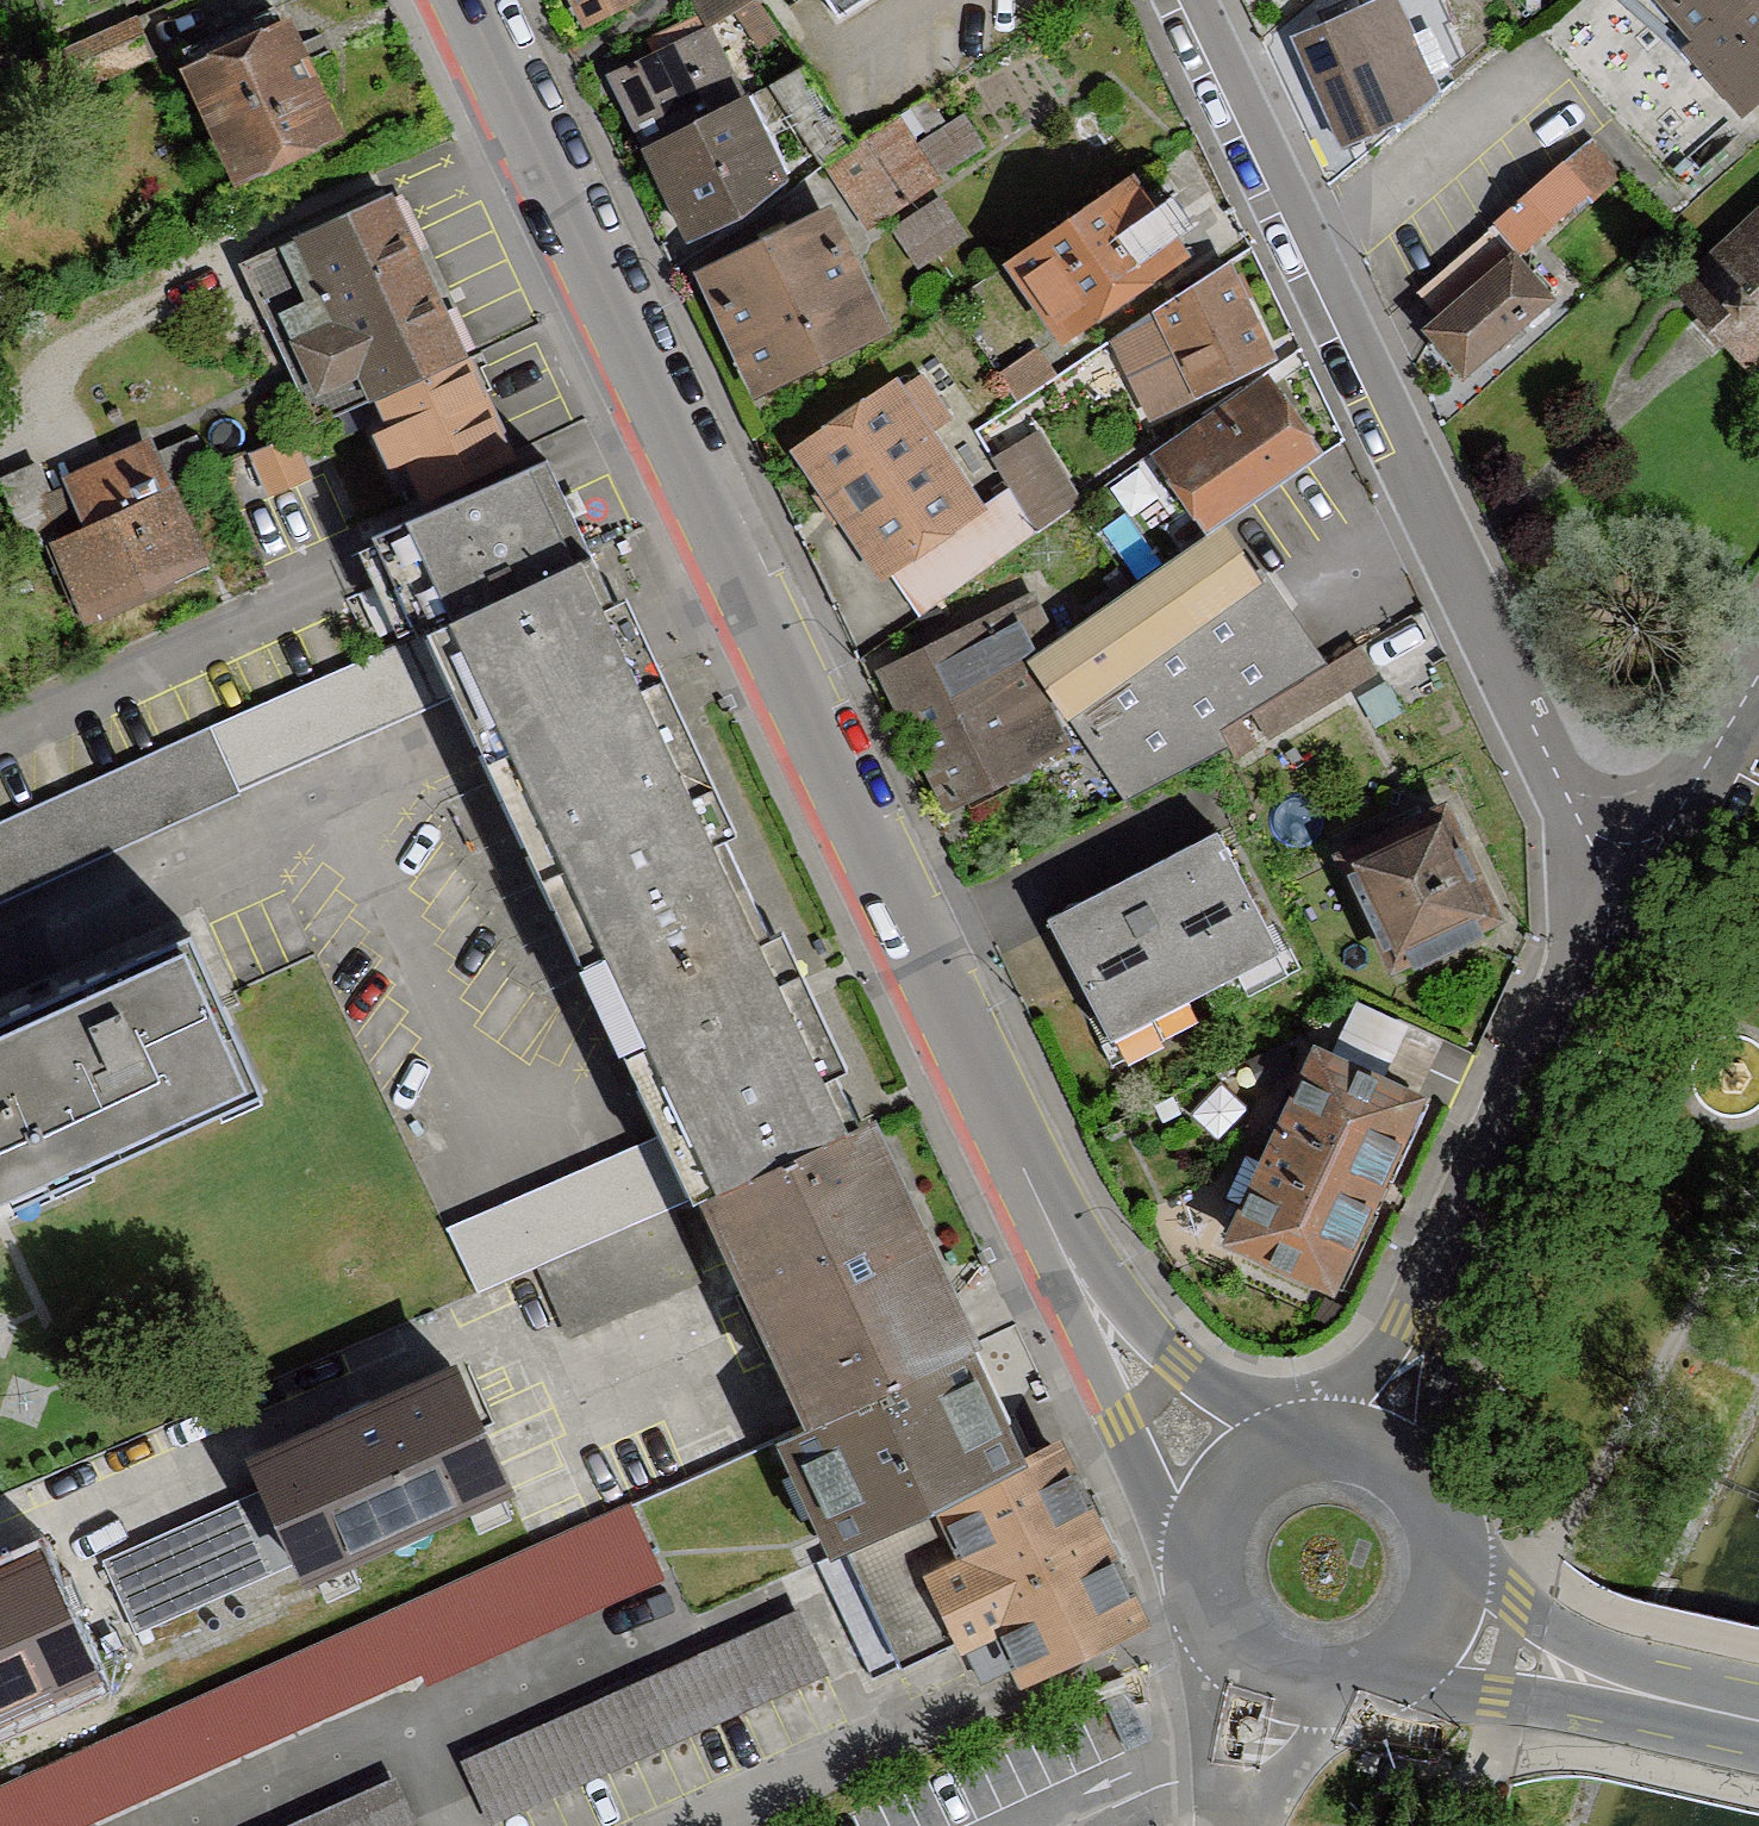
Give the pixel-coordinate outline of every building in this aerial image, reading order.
[(585,28),(632,3),(631,0),(570,0),(585,28)] [(707,32),(735,14),(759,51),(781,36),(757,0),(691,0),(688,2),(698,17),(707,32)] [(832,15),(857,0),(823,0),(832,15)] [(1294,40),(1342,149),(1397,125),(1438,90),(1398,0),(1385,0),(1294,40)] [(1692,36),(1682,46),(1738,107),(1745,114),(1758,101),(1758,0),(1659,0),(1692,36)] [(185,51),(191,65),(180,69),(231,184),(341,135),(291,22),(278,28),(271,13),(185,51)] [(607,78),(645,151),(744,99),(707,32),(698,17),(646,41),(652,52),(607,78)] [(821,164),(824,169),(854,148),(802,69),(744,99),(790,186),(821,164)] [(948,125),(928,97),(854,148),(824,169),(867,230),(910,200),(985,148),(962,115),(948,125)] [(744,99),(645,151),(684,243),(790,186),(744,99)] [(1512,209),(1489,231),(1515,260),(1542,236),(1616,167),(1591,139),(1581,148),(1557,169),(1534,189),(1527,196),(1512,209)] [(1132,174),(1004,263),(1006,265),(1062,349),(1130,300),(1191,258),(1141,187),(1132,174)] [(967,236),(941,195),(917,210),(890,228),(907,255),(916,269),(927,262),(938,255),(967,236)] [(392,196),(280,248),(306,305),(279,317),(315,394),(361,372),(455,328),(392,196)] [(827,205),(691,272),(698,285),(752,395),(888,329),(869,290),(827,205)] [(1674,284),(1695,307),(1717,329),(1731,345),(1751,366),(1758,359),(1758,205),(1674,284)] [(1436,318),(1421,331),(1464,380),(1552,303),(1515,260),(1489,231),(1466,251),(1444,270),(1419,292),(1416,294),(1427,306),(1436,318)] [(1156,320),(1112,340),(1125,369),(1134,388),(1150,425),(1277,361),(1228,266),(1152,313),(1156,320)] [(512,448),(455,328),(361,372),(418,492),(512,448)] [(1035,348),(999,372),(1018,404),(1057,377),(1035,348)] [(1265,374),(1152,455),(1209,536),(1220,528),(1322,457),(1265,374)] [(893,379),(790,450),(830,508),(881,584),(892,577),(905,595),(920,617),(1034,535),(1009,489),(983,510),(893,379)] [(1017,442),(993,459),(1009,489),(1034,535),(1072,510),(1081,504),(1035,430),(1017,442)] [(293,435),(248,455),(267,500),(314,479),(293,435)] [(62,478),(82,521),(44,538),(80,617),(205,561),(149,438),(62,478)] [(421,634),(587,549),(555,481),(543,455),(372,533),(382,554),(421,634)] [(1358,651),(1323,674),(1265,585),(1259,589),(1220,528),(1209,536),(1130,588),(1052,640),(1025,657),(1035,672),(1127,801),(1206,758),(1227,747),(1220,732),(1251,714),(1269,741),(1374,676),(1366,662),(1358,651)] [(461,712),(555,910),(722,832),(736,825),(642,626),(626,592),(611,600),(587,549),(421,634),(449,685),(461,712)] [(1035,593),(881,670),(914,739),(1034,677),(1035,672),(1025,657),(1052,640),(1035,593)] [(421,634),(374,655),(0,822),(0,892),(162,817),(449,685),(421,634)] [(1034,677),(914,739),(951,813),(1037,764),(1074,744),(1034,677)] [(1400,707),(1385,680),(1355,698),(1358,702),(1374,731),(1404,713),(1400,707)] [(1251,728),(1231,740),(1244,761),(1263,750),(1251,728)] [(1348,844),(1331,853),(1388,970),(1410,960),(1502,915),(1444,798),(1348,844)] [(688,1192),(856,1113),(837,1073),(849,1068),(782,926),(769,932),(722,832),(555,910),(659,1130),(688,1192)] [(1213,832),(1049,919),(1054,928),(1111,1035),(1275,948),(1213,832)] [(0,1018),(0,1201),(256,1083),(186,932),(0,1018)] [(1430,1068),(1443,1040),(1356,1001),(1351,1011),(1331,1055),(1418,1095),(1430,1068)] [(1314,1047),(1220,1250),(1334,1302),(1340,1289),(1428,1099),(1418,1095),(1331,1055),(1314,1047)] [(856,1113),(688,1192),(781,1386),(803,1433),(975,1333),(962,1306),(870,1112),(858,1118),(856,1113)] [(688,1192),(659,1130),(450,1228),(479,1290),(538,1262),(670,1200),(688,1192)] [(702,1270),(670,1200),(538,1262),(570,1331),(702,1270)] [(828,1550),(1032,1454),(975,1333),(803,1433),(778,1442),(828,1550)] [(454,1365),(255,1458),(268,1487),(108,1562),(139,1628),(295,1555),(306,1578),(510,1483),(454,1365)] [(871,1677),(963,1634),(985,1675),(1149,1616),(1065,1438),(1032,1454),(828,1550),(814,1556),(818,1564),(871,1677)] [(0,1783),(0,1825),(72,1825),(422,1669),(428,1681),(657,1578),(627,1507),(539,1541),(0,1783)] [(0,1572),(0,1718),(97,1675),(85,1648),(43,1553),(0,1572)] [(797,1609),(464,1761),(490,1817),(823,1666),(797,1609)] [(286,1825),(412,1825),(391,1779),(286,1825)]
